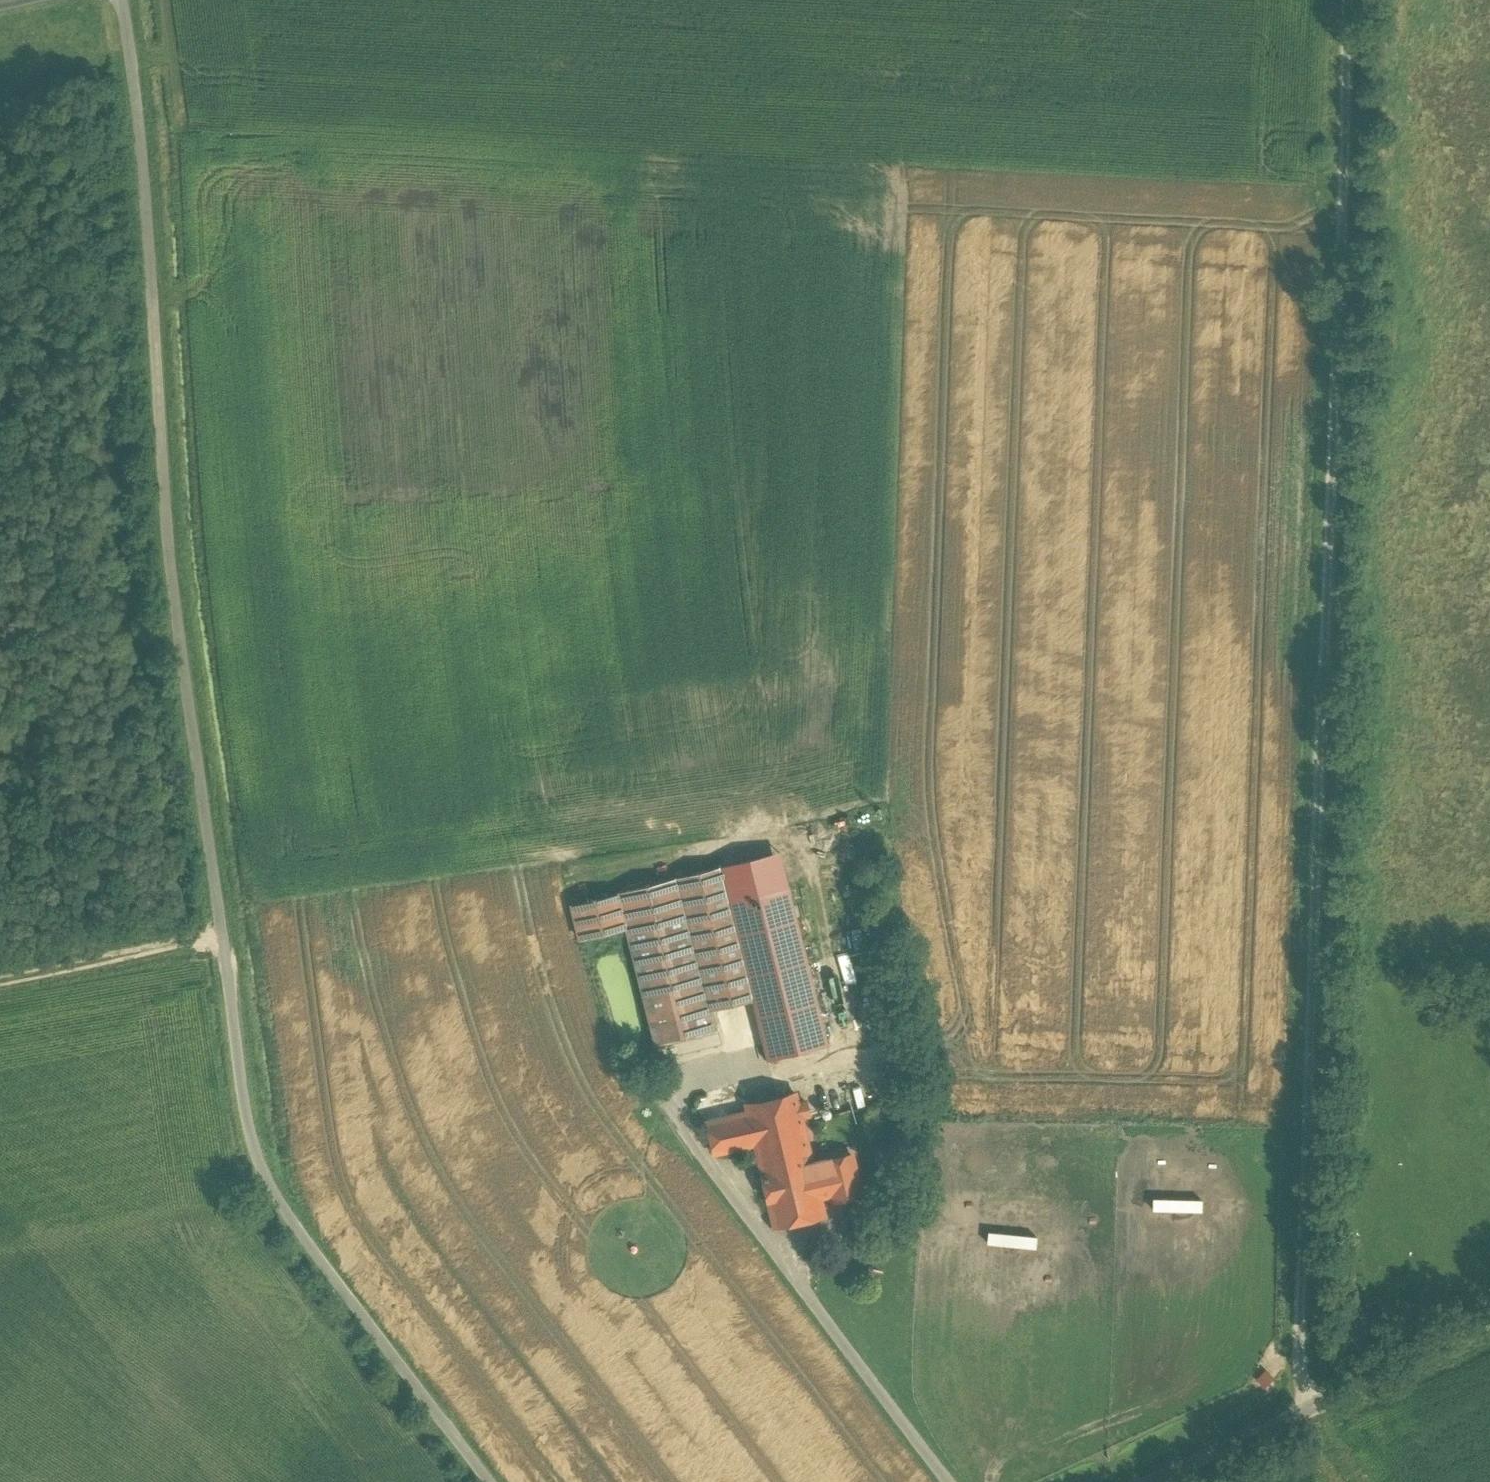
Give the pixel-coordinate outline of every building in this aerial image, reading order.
[(732,871),(574,909),(582,944),(629,933),(657,1049),(725,1033),(720,1011),(759,1002),(774,1060),(835,1045),(798,892),(741,905),(732,871)] [(751,1115),(712,1123),(720,1159),(762,1150),(780,1231),(830,1220),(827,1203),(865,1195),(857,1156),(816,1165),(807,1123),(821,1120),(817,1098),(804,1101),(802,1091),(748,1103),(751,1115)]
